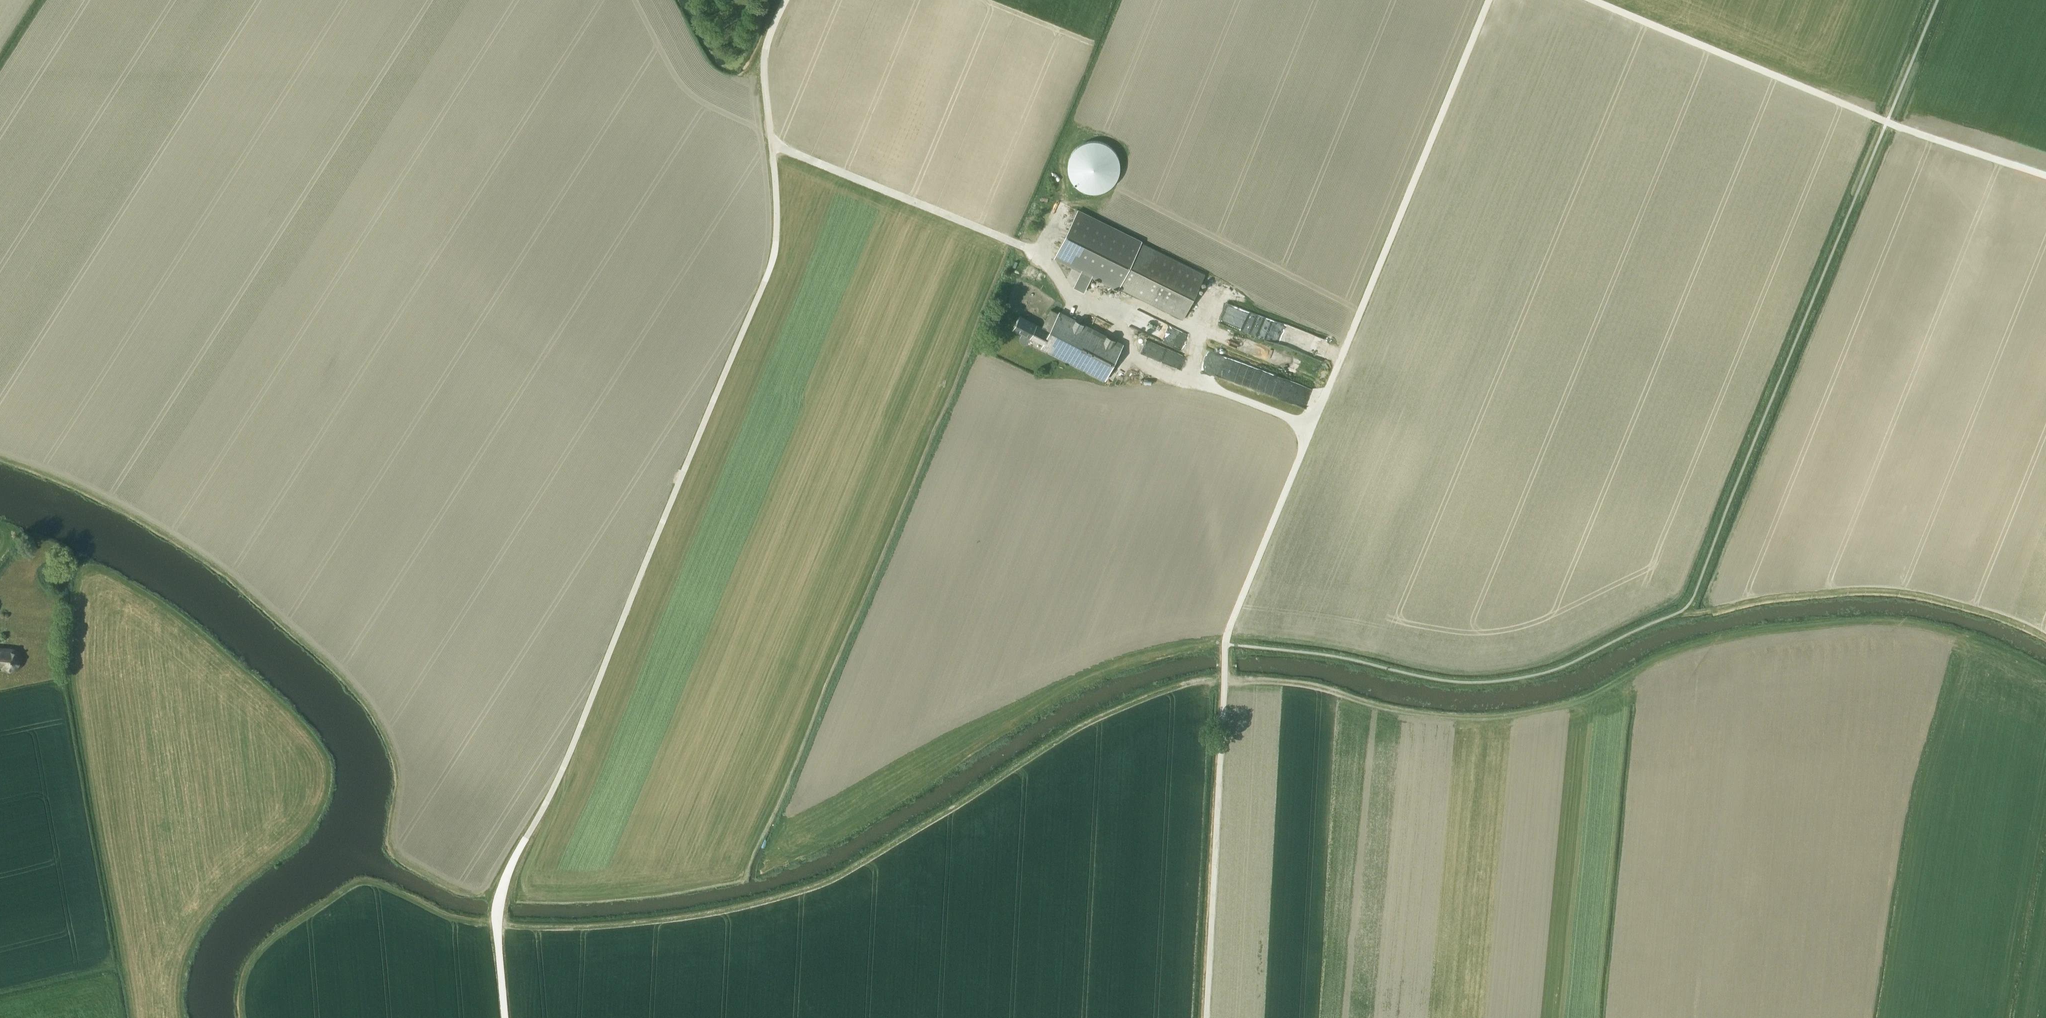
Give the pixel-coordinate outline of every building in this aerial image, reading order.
[(1082,190),(1089,192),(1097,192),(1104,190),(1111,186),(1116,180),(1119,173),(1120,166),(1119,159),(1116,152),(1111,147),(1105,143),(1099,141),(1092,140),(1085,142),(1079,145),(1073,151),(1070,157),(1068,165),(1069,172),(1071,179),(1076,185),(1082,190)] [(1073,286),(1084,292),(1093,275),(1183,319),(1205,273),(1078,211),(1055,257),(1082,270),(1073,286)] [(1137,308),(1129,324),(1164,341),(1172,324),(1137,308)] [(1028,342),(1031,336),(1044,343),(1042,347),(1105,380),(1124,344),(1066,314),(1065,316),(1052,309),(1043,326),(1020,315),(1014,327),(1022,332),(1019,337),(1021,341),(1024,343),(1028,342)] [(1141,352),(1162,361),(1168,347),(1147,338),(1141,352)] [(1307,407),(1314,388),(1266,370),(1259,388),(1307,407)] [(12,648),(0,647),(0,665),(3,665),(6,668),(10,669),(14,669),(18,667),(21,664),(22,660),(21,656),(19,652),(16,649),(12,648)]
